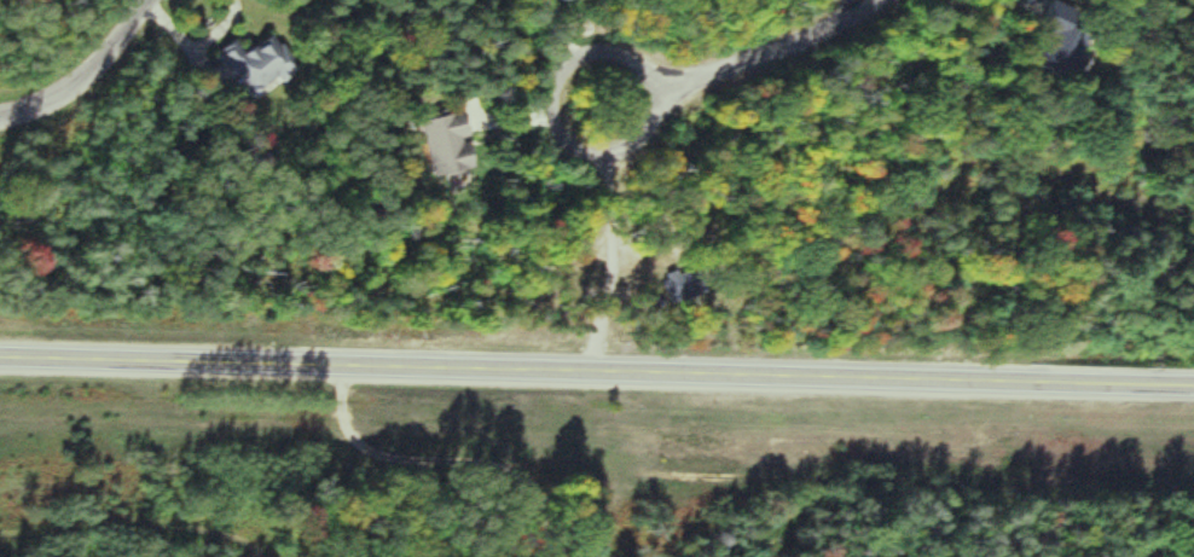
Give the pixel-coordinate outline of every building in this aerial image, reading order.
[(1021,63),(1055,81),(1070,53),(1036,35),(1021,63)] [(229,53),(221,40),(203,50),(219,79),(228,74),(234,85),(247,78),(251,86),(277,73),(258,37),(229,53)] [(449,113),(407,120),(415,172),(457,165),(449,113)]
